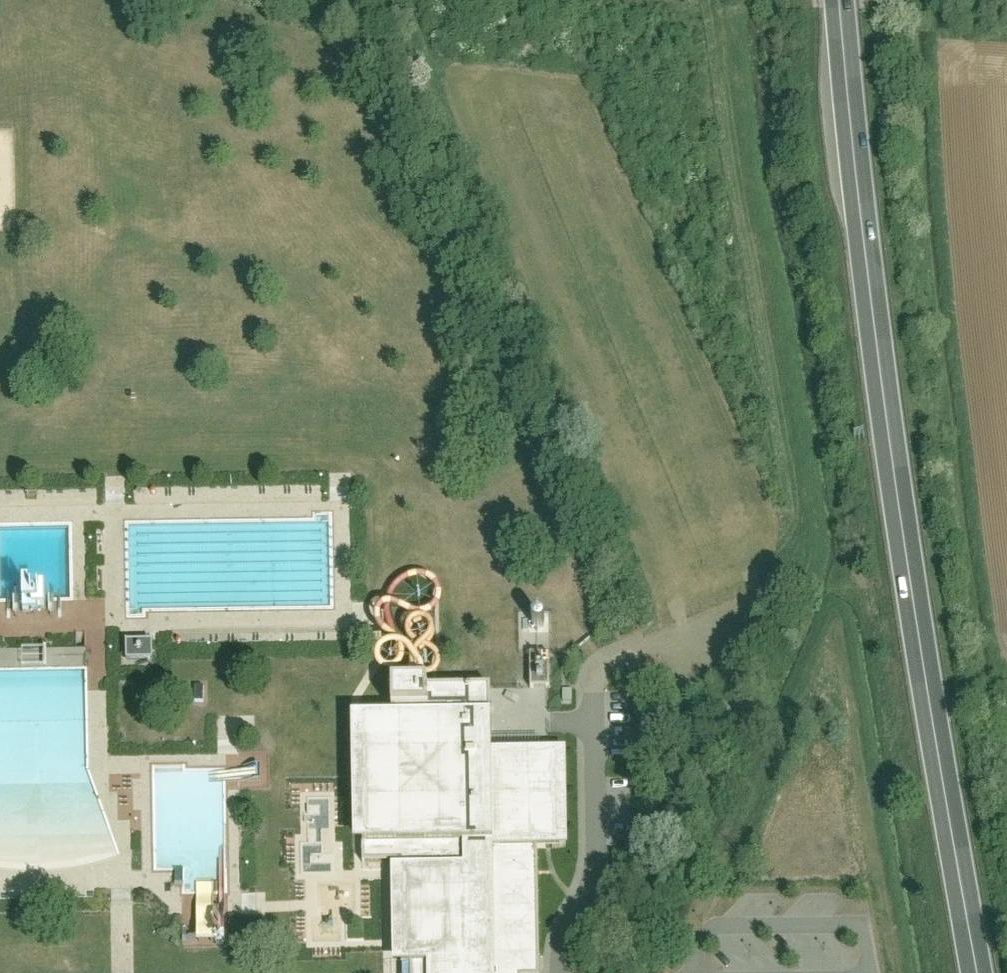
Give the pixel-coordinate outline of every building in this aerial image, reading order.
[(155,664),(155,639),(129,639),(129,665),(155,664)] [(87,671),(87,650),(0,652),(0,673),(87,671)] [(531,685),(548,685),(549,653),(531,653),(531,685)] [(388,682),(389,718),(362,718),(364,862),(384,862),(390,862),(391,965),(412,965),(412,972),(521,972),(521,971),(538,970),(536,850),(566,849),(564,750),(492,751),(491,690),(426,690),(426,682),(420,682),(418,682),(415,682),(411,682),(409,682),(403,682),(388,682)]
